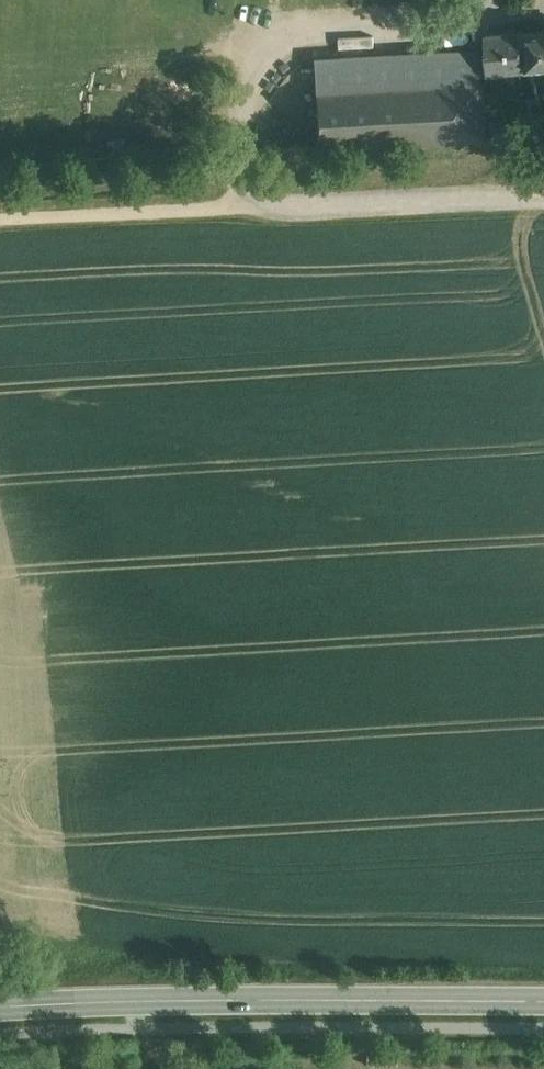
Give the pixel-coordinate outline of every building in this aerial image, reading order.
[(486,34),(488,71),(543,66),(543,30),(486,34)] [(476,61),(315,71),(315,91),(477,81),(476,61)] [(477,81),(315,91),(316,115),(318,149),(485,138),(482,81),(477,81)] [(316,115),(257,118),(260,152),(318,149),(316,115)]
